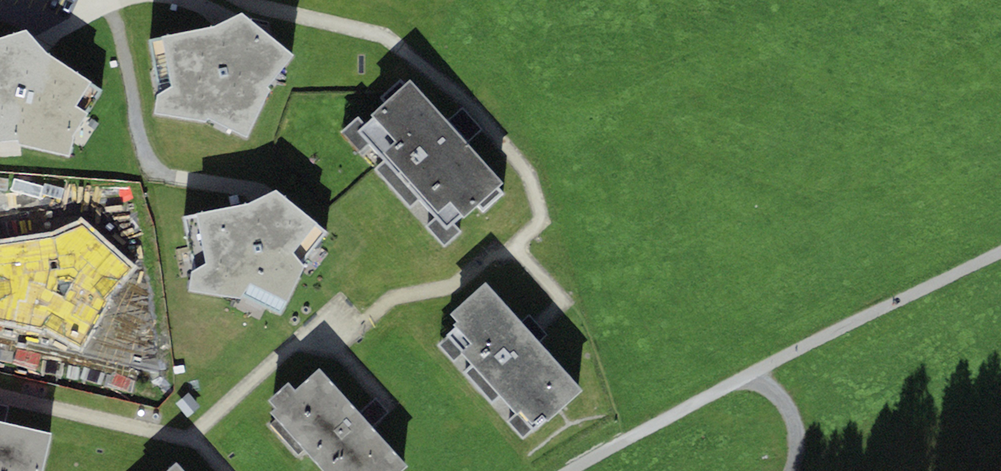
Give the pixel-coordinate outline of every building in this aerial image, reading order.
[(214,28),(150,40),(162,93),(157,94),(154,111),(206,119),(248,137),(271,84),(293,56),(242,13),(214,28)] [(26,30),(0,38),(0,139),(8,138),(69,155),(73,132),(87,110),(100,89),(48,55),(26,30)] [(502,183),(410,81),(373,115),(375,117),(365,127),(359,118),(342,133),(445,247),(461,232),(451,222),(462,212),(465,216),(477,205),(484,213),(504,195),(497,188),(502,183)] [(326,232),(276,190),(248,206),(184,216),(196,270),(192,271),(189,287),(239,295),(282,310),(304,263),(326,232)] [(0,241),(0,323),(44,331),(81,351),(109,300),(135,267),(82,219),(51,233),(0,241)] [(534,431),(543,422),(546,420),(549,422),(584,391),(485,282),(450,314),(457,322),(454,325),(455,327),(446,335),(448,337),(438,346),(522,438),(532,429),(534,431)] [(318,369),(296,389),(290,382),(269,400),(276,407),(271,411),(277,418),(271,423),(298,456),(305,450),(322,470),(403,470),(408,467),(318,369)] [(0,423),(0,470),(42,470),(51,435),(0,423)] [(176,463),(167,470),(184,470),(176,463)]
